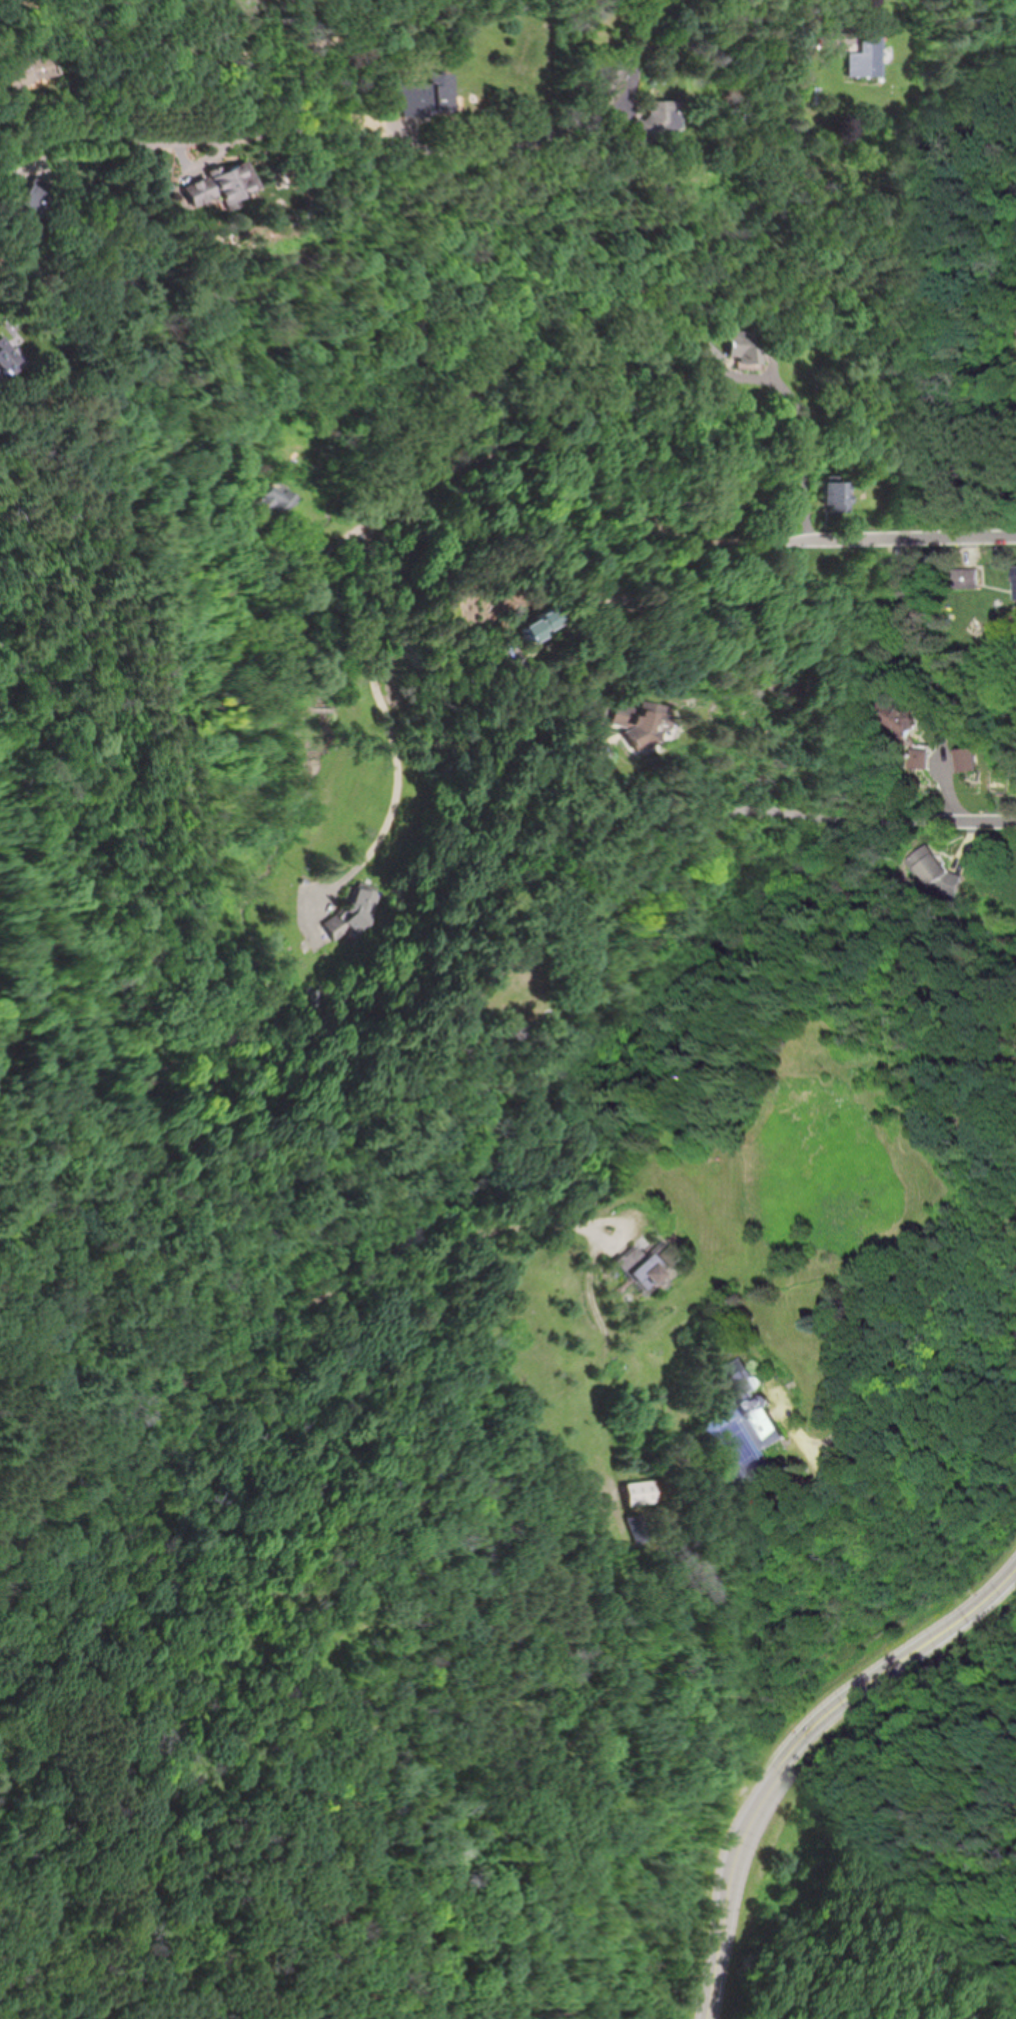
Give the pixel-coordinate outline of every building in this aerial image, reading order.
[(850,52),(850,76),(881,76),(881,27),(861,27),(861,52),(850,52)] [(2,63),(8,86),(54,76),(49,53),(2,63)] [(449,114),(449,72),(428,72),(428,83),(400,82),(400,113),(449,114)] [(648,100),(647,121),(633,120),(631,137),(672,140),(675,101),(648,100)] [(180,183),(187,206),(215,196),(219,207),(235,202),(234,197),(256,190),(246,161),(180,183)] [(2,213),(19,228),(45,197),(27,182),(2,213)] [(736,361),(760,362),(762,331),(738,329),(736,361)] [(15,362),(0,338),(0,372),(15,362)] [(287,488),(299,497),(287,512),(280,507),(278,510),(263,501),(279,477),(290,484),(287,488)] [(818,480),(842,480),(841,512),(827,512),(827,502),(817,502),(818,480)] [(952,567),(978,566),(978,587),(952,587),(952,567)] [(507,626),(517,642),(532,633),(530,629),(546,621),(538,605),(523,612),(525,617),(507,626)] [(611,700),(607,723),(650,731),(655,708),(611,700)] [(915,710),(882,721),(884,727),(892,725),(895,734),(920,726),(915,710)] [(946,901),(963,884),(924,844),(907,861),(946,901)] [(334,941),(348,930),(356,934),(369,917),(376,895),(378,885),(354,876),(345,895),(349,900),(321,925),(326,932),(334,941)] [(677,1256),(660,1238),(643,1255),(631,1242),(613,1261),(642,1290),(677,1256)] [(790,1439),(764,1393),(767,1391),(748,1359),(721,1375),(766,1452),(790,1439)] [(649,1503),(647,1481),(621,1483),(623,1506),(649,1503)]
